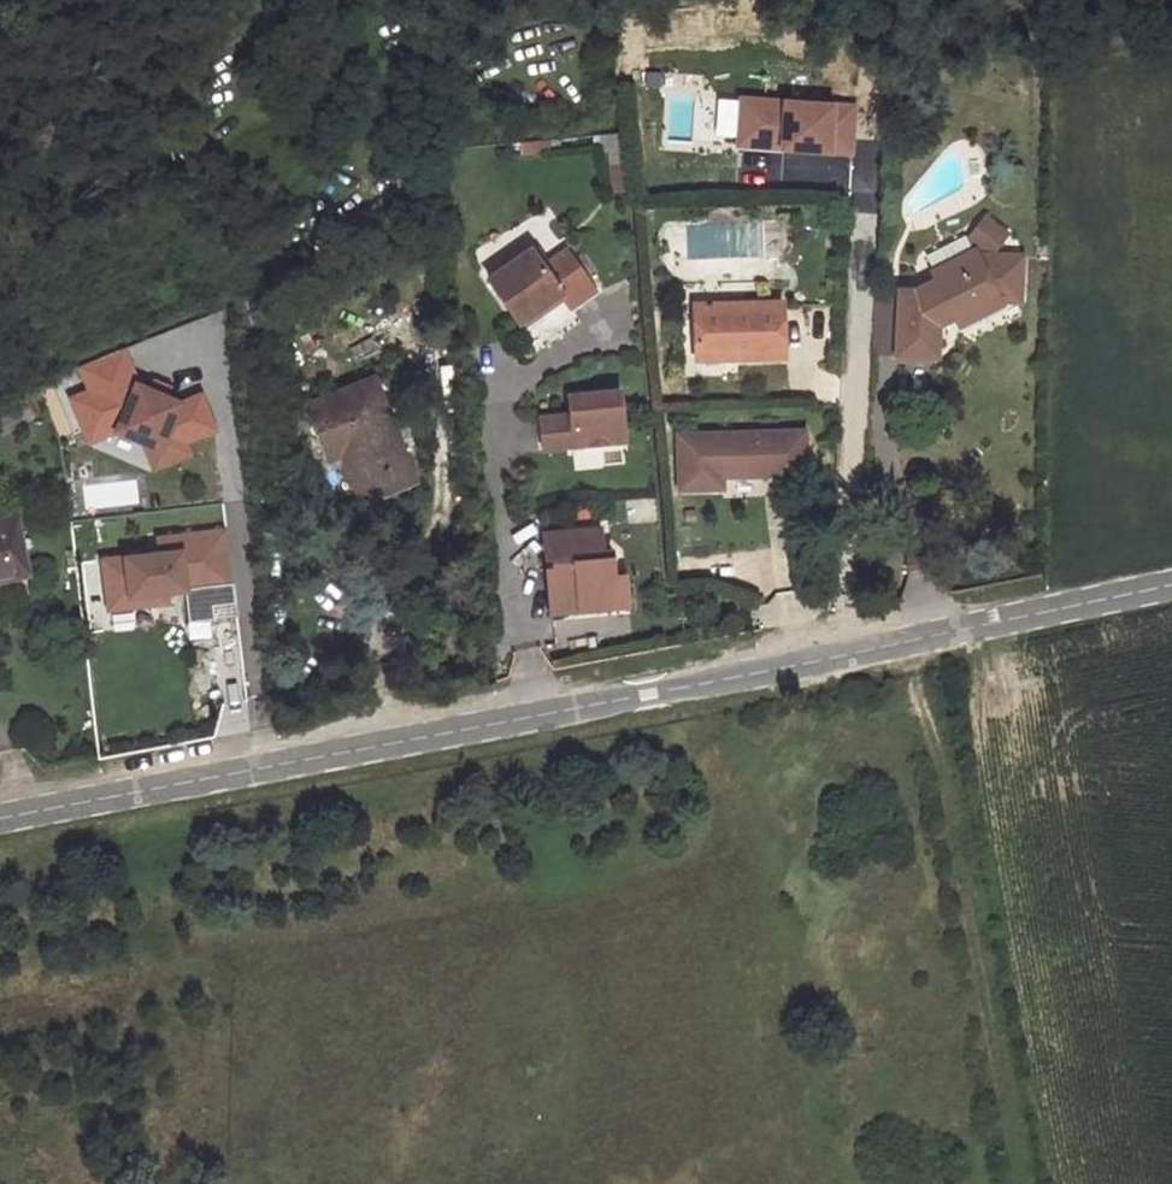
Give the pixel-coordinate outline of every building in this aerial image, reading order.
[(852,103),(741,96),(738,144),(849,151),(852,103)] [(528,252),(487,279),(513,322),(554,295),(564,311),(591,294),(565,252),(538,267),(528,252)] [(897,296),(893,359),(934,362),(938,317),(945,313),(951,329),(996,308),(992,295),(1016,297),(1018,258),(992,255),(975,264),(972,252),(927,276),(933,290),(925,293),(921,297),(897,296)] [(737,359),(785,356),(782,301),(694,306),(695,351),(737,349),(737,359)] [(59,376),(87,444),(117,432),(138,439),(153,471),(193,453),(189,442),(217,431),(200,391),(181,397),(137,378),(122,349),(59,376)] [(697,363),(737,359),(737,349),(695,351),(697,363)] [(372,382),(305,412),(322,450),(346,440),(371,498),(413,481),(372,382)] [(620,391),(571,395),(575,445),(625,441),(620,391)] [(572,413),(542,416),(545,447),(575,445),(572,413)] [(807,430),(677,433),(678,480),(678,493),(726,492),(726,479),(808,477),(807,430)] [(0,523),(0,575),(27,570),(17,519),(0,523)] [(152,550),(98,556),(105,612),(169,605),(168,592),(231,585),(224,525),(150,533),(152,550)] [(598,529),(542,534),(547,602),(576,599),(577,611),(605,609),(602,580),(611,579),(609,552),(600,553),(598,529)]
